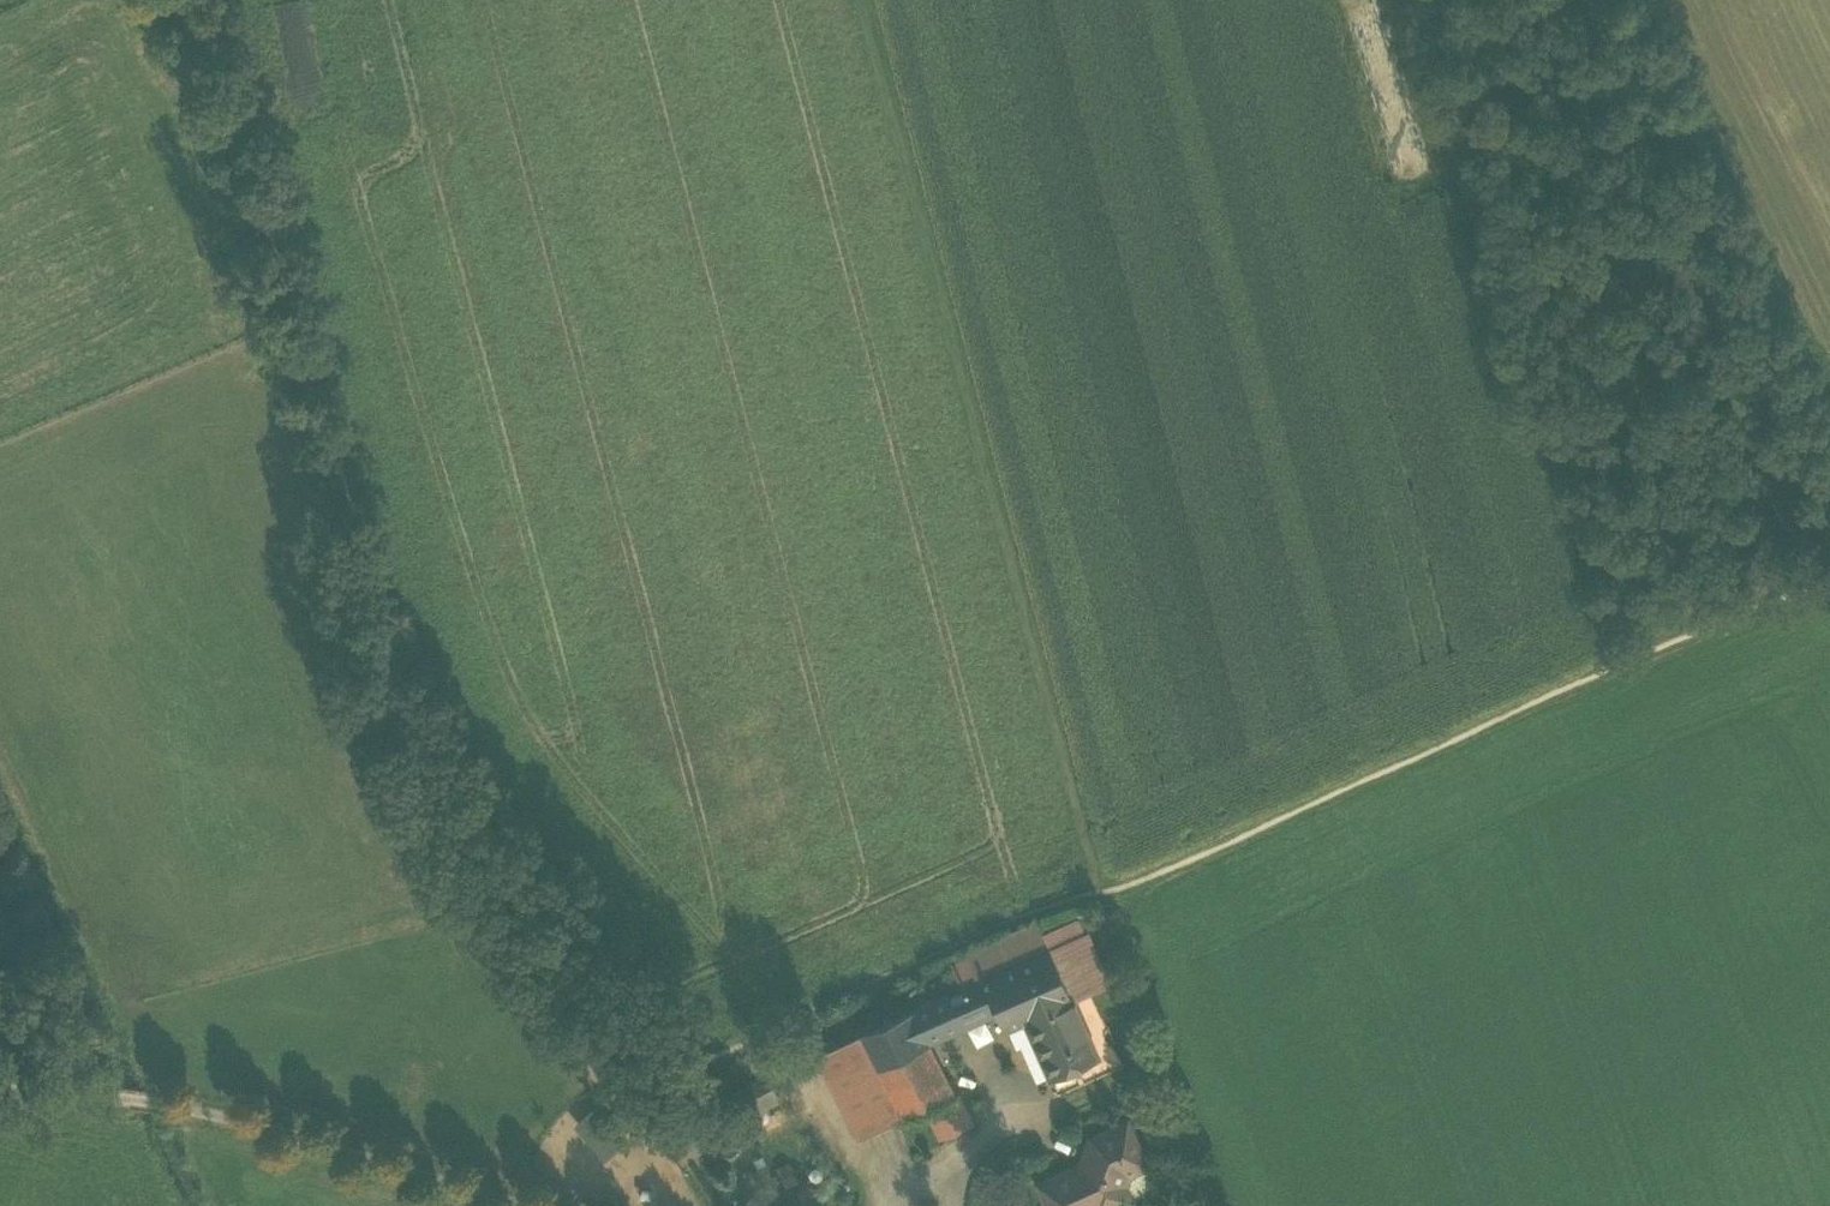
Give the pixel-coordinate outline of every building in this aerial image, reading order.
[(1039,920),(900,982),(912,1010),(926,1036),(927,1036),(995,1006),(1005,1030),(1027,1020),(1074,999),(1039,920)] [(1074,999),(1027,1020),(1051,1076),(1098,1055),(1074,999)] [(912,1010),(860,1033),(903,1117),(956,1094),(927,1036),(926,1036),(912,1010)] [(903,1117),(860,1033),(818,1055),(861,1139),(903,1117)] [(758,1112),(780,1097),(765,1076),(743,1092),(758,1112)] [(600,1108),(579,1126),(605,1155),(626,1137),(600,1108)] [(1086,1161),(1081,1164),(1079,1170),(1072,1167),(1039,1182),(1050,1205),(1115,1205),(1127,1200),(1130,1194),(1125,1183),(1129,1172),(1147,1164),(1127,1120),(1091,1136),(1096,1147),(1091,1150),(1086,1161)]
